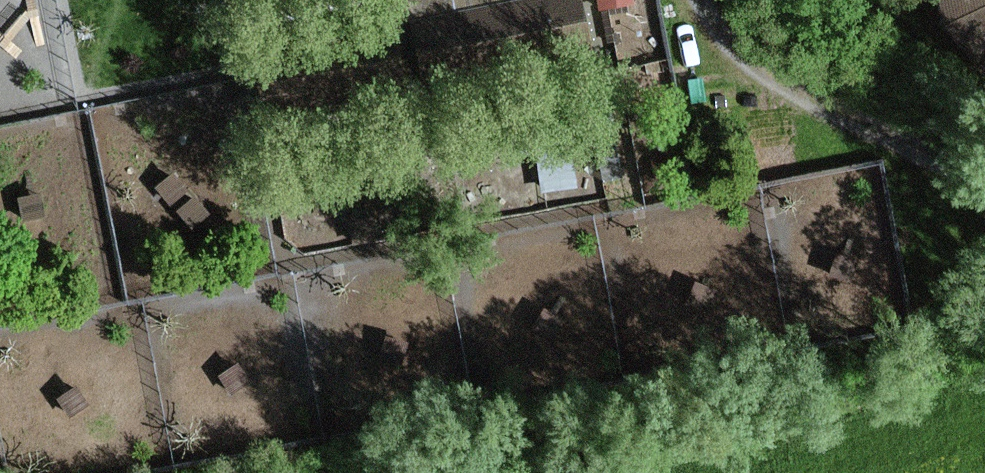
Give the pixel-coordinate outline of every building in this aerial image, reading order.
[(249,8),(292,0),(247,0),(249,8)] [(389,25),(252,52),(265,119),(270,118),(273,136),(594,74),(591,58),(595,57),(584,0),(384,0),(389,25)] [(600,11),(633,5),(633,0),(597,0),(600,11)] [(946,27),(980,68),(984,70),(984,0),(940,0),(946,27)] [(0,2),(0,50),(15,47),(6,1),(0,2)] [(536,112),(500,118),(506,158),(543,152),(536,112)] [(573,149),(536,155),(542,194),(579,189),(573,149)] [(172,170),(155,186),(172,203),(189,188),(172,170)] [(194,194),(176,209),(192,227),(210,212),(194,194)] [(42,195),(19,200),(28,246),(51,241),(42,195)] [(387,203),(360,210),(363,223),(390,217),(387,203)] [(856,251),(832,248),(829,272),(852,275),(856,251)] [(699,278),(684,296),(703,311),(718,294),(699,278)] [(525,309),(508,324),(524,342),(541,327),(525,309)] [(384,336),(382,360),(406,362),(408,338),(384,336)] [(237,361),(219,375),(234,395),(252,381),(237,361)] [(70,391),(53,406),(69,424),(86,409),(70,391)]
